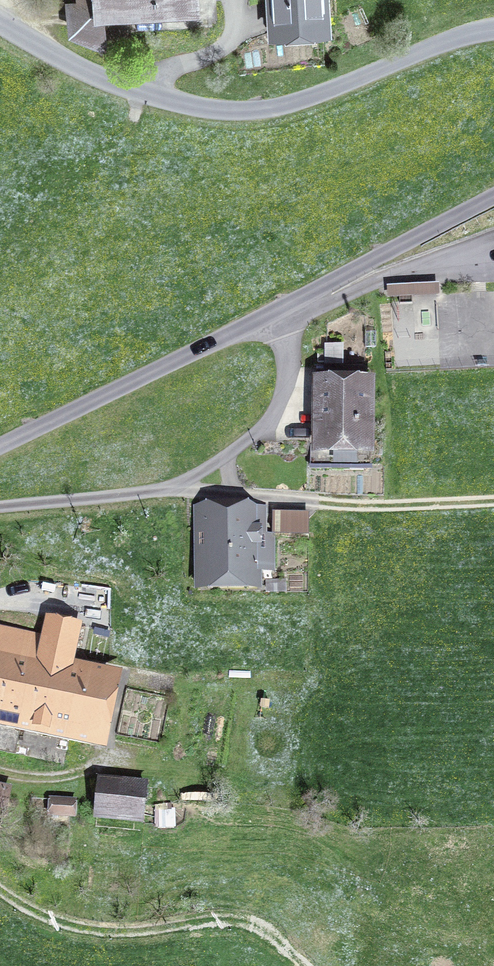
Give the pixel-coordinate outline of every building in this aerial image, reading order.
[(123,38),(121,2),(157,0),(103,0),(103,3),(72,5),(74,31),(96,40),(123,38)] [(175,10),(193,9),(193,0),(174,0),(175,10)] [(324,26),(322,0),(276,0),(277,29),(324,26)] [(440,336),(438,283),(391,285),(393,338),(440,336)] [(318,351),(318,361),(326,361),(326,351),(318,351)] [(318,367),(318,386),(323,386),(323,444),(365,445),(365,367),(318,367)] [(196,554),(208,554),(208,581),(258,581),(258,506),(196,506),(196,554)] [(280,536),(309,536),(309,512),(280,512),(280,536)] [(7,727),(10,714),(97,733),(107,683),(71,676),(77,646),(73,645),(77,628),(51,623),(48,639),(0,629),(0,726),(7,727)] [(98,816),(144,819),(147,783),(101,780),(98,816)] [(4,800),(7,788),(0,786),(0,807),(7,809),(9,801),(4,800)] [(73,818),(74,803),(53,802),(52,817),(73,818)]
